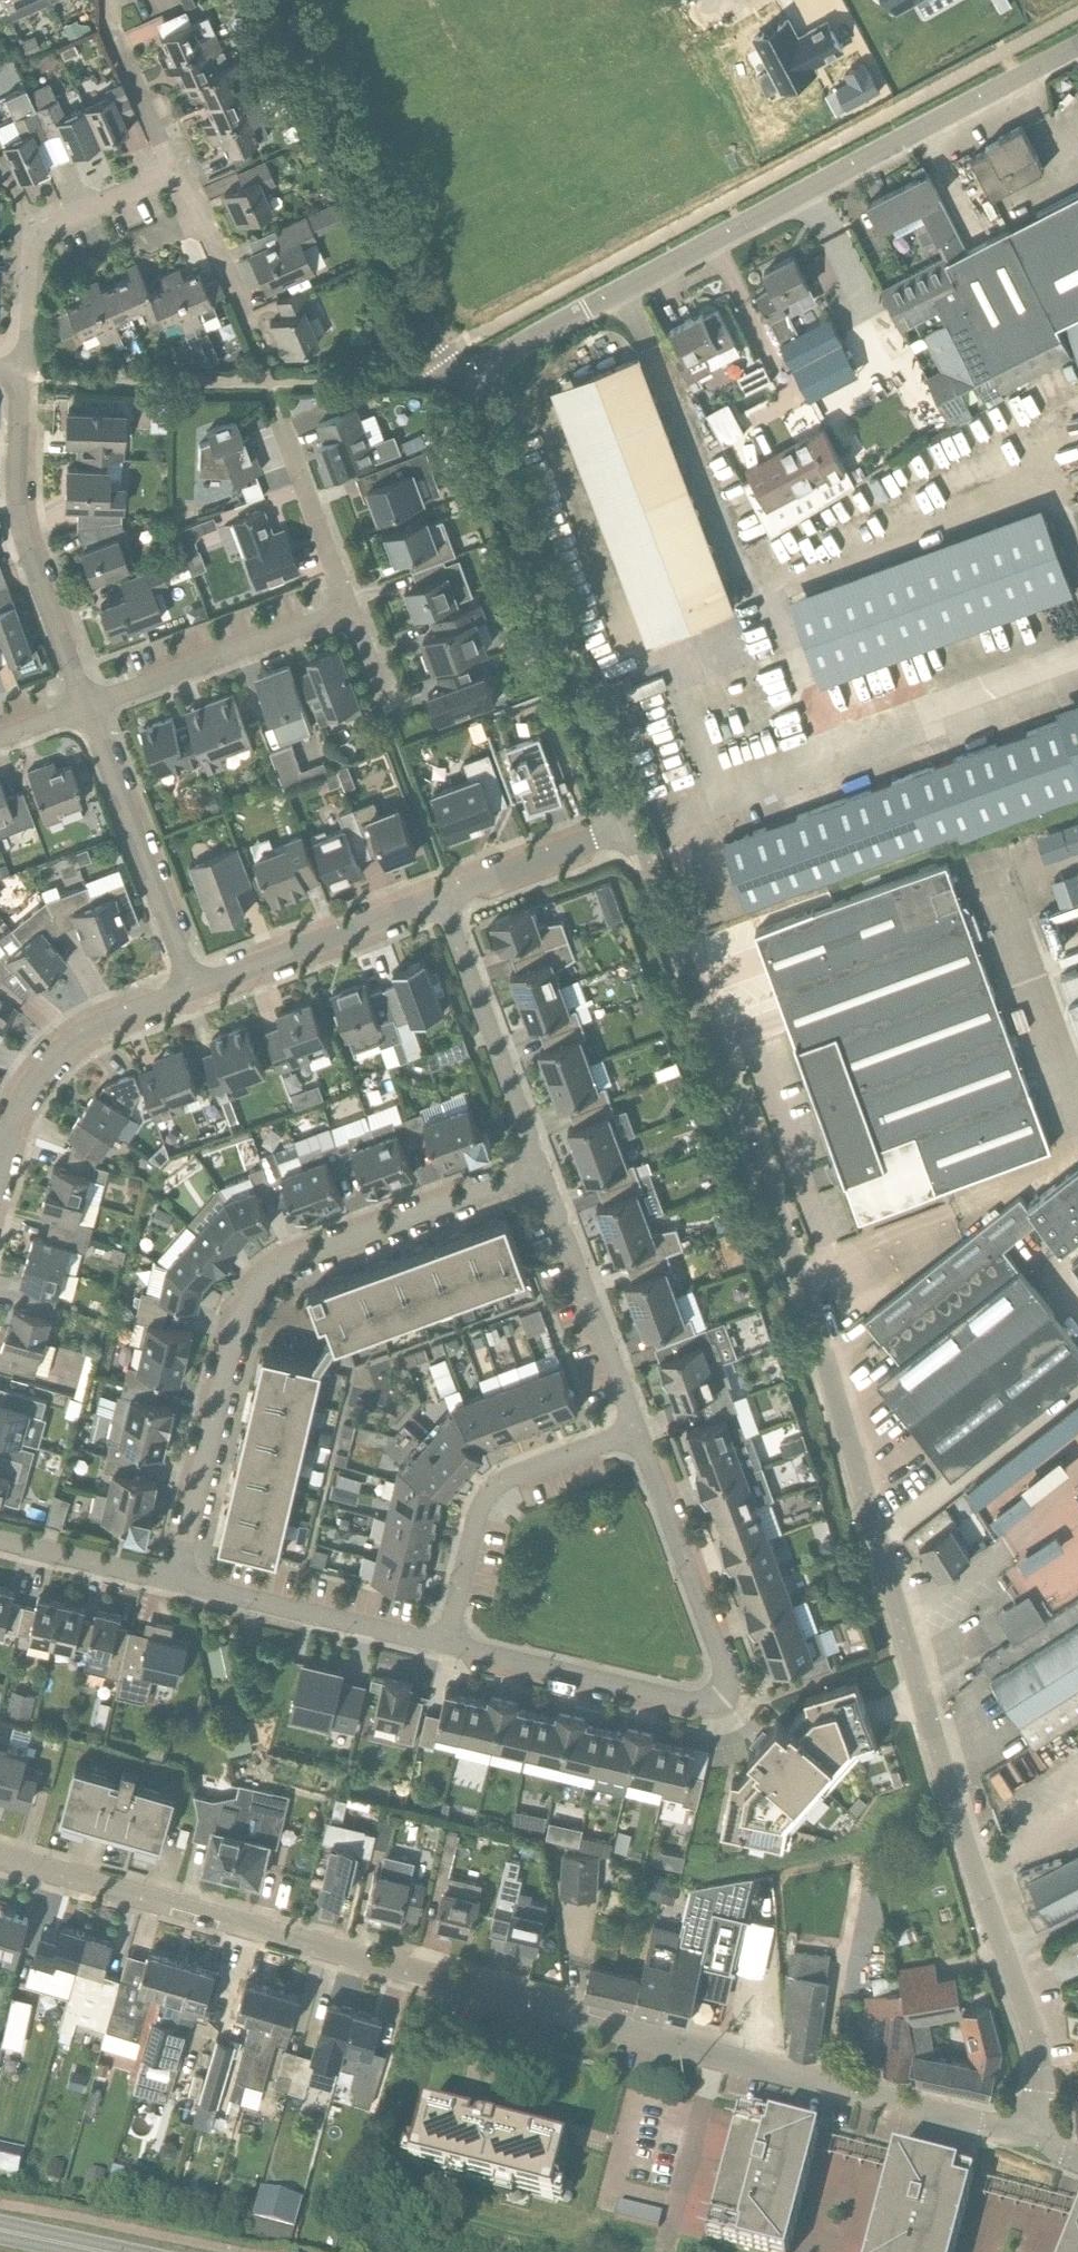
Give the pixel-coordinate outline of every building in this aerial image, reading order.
[(34,0),(2,0),(3,3),(7,12),(34,0)] [(185,10),(195,5),(193,0),(181,0),(185,10)] [(897,10),(915,0),(891,0),(897,10)] [(1002,12),(1012,6),(1009,0),(994,0),(1002,12)] [(242,16),(235,17),(230,23),(234,30),(242,29),(246,23),(242,16)] [(158,56),(163,66),(218,42),(213,33),(207,17),(204,18),(161,37),(167,52),(158,56)] [(63,26),(69,39),(82,34),(77,20),(63,26)] [(843,51),(827,22),(798,38),(789,20),(754,38),(771,69),(758,76),(767,94),(780,87),(782,91),(816,73),(813,66),(843,51)] [(237,36),(241,46),(253,41),(249,30),(237,36)] [(34,35),(20,42),(26,55),(40,48),(34,35)] [(228,66),(218,42),(163,66),(167,76),(176,73),(183,87),(186,86),(228,66)] [(75,44),(59,51),(64,61),(79,54),(75,44)] [(228,66),(186,86),(190,95),(199,91),(206,106),(235,92),(228,77),(246,69),(242,60),(228,66)] [(880,91),(865,64),(845,75),(849,83),(838,89),(848,109),(880,91)] [(276,76),(264,81),(269,91),(281,86),(285,84),(281,74),(276,76)] [(134,111),(121,82),(106,88),(109,95),(83,106),(100,144),(128,131),(122,116),(134,111)] [(100,144),(83,106),(64,114),(49,83),(28,92),(35,107),(34,108),(47,135),(59,129),(71,157),(100,144)] [(203,124),(207,134),(263,109),(258,98),(241,106),(235,92),(206,106),(212,120),(203,124)] [(283,100),(263,109),(267,119),(288,110),(283,100)] [(2,143),(10,160),(19,181),(47,168),(35,140),(47,135),(34,108),(13,117),(20,135),(2,143)] [(267,119),(263,109),(207,134),(212,144),(221,140),(227,155),(269,136),(262,121),(267,119)] [(1044,169),(1023,128),(1022,126),(1000,137),(1002,142),(972,158),(991,196),(1044,169)] [(319,157),(312,143),(299,150),(305,163),(319,157)] [(224,194),(238,226),(271,211),(261,188),(274,183),(265,161),(237,174),(242,186),(224,194)] [(967,250),(938,194),(928,174),(869,204),(880,228),(919,208),(946,257),(947,260),(967,250)] [(1016,185),(993,199),(1001,212),(1024,198),(1016,185)] [(967,250),(947,260),(1009,385),(1072,353),(1058,325),(1077,315),(1077,193),(967,250)] [(311,236),(325,230),(316,210),(303,216),(311,236)] [(251,255),(267,291),(311,270),(298,242),(311,236),(303,216),(274,229),(280,241),(251,255)] [(810,401),(814,399),(830,391),(825,382),(856,367),(831,316),(798,332),(781,299),(809,284),(794,257),(765,272),(772,287),(756,294),(806,392),(810,401)] [(1009,385),(947,260),(946,257),(881,290),(901,329),(918,321),(942,369),(927,376),(950,424),(973,413),(968,405),(960,388),(976,380),(985,397),(1009,385)] [(129,314),(143,308),(151,324),(161,320),(149,294),(150,294),(137,264),(126,269),(130,278),(116,284),(129,314)] [(180,269),(169,274),(200,343),(210,365),(219,360),(201,321),(217,314),(211,301),(224,296),(216,279),(204,285),(198,272),(184,278),(180,269)] [(149,294),(161,320),(162,319),(164,324),(177,318),(190,347),(200,343),(169,274),(159,278),(163,287),(150,294),(149,294)] [(87,286),(111,341),(121,336),(118,329),(133,323),(129,314),(116,284),(101,290),(97,281),(87,286)] [(111,341),(87,286),(77,290),(81,300),(66,306),(67,308),(52,315),(60,333),(75,326),(80,337),(95,330),(102,345),(111,341)] [(285,358),(318,343),(303,309),(308,306),(301,291),(276,302),(283,317),(270,323),(285,358)] [(684,355),(677,358),(694,390),(703,385),(699,377),(712,371),(704,354),(717,347),(720,351),(735,344),(719,311),(705,318),(703,314),(671,330),(684,355)] [(639,355),(554,388),(649,640),(735,608),(639,355)] [(239,356),(235,360),(236,365),(241,367),(245,363),(245,358),(239,356)] [(746,389),(772,381),(767,365),(741,374),(746,389)] [(167,415),(168,400),(154,400),(153,414),(167,415)] [(705,413),(716,432),(733,423),(722,404),(705,413)] [(357,409),(318,424),(325,441),(320,443),(325,456),(320,458),(328,478),(376,460),(357,409)] [(79,444),(78,458),(124,459),(123,431),(124,415),(109,414),(66,413),(65,444),(79,444)] [(236,421),(206,432),(209,440),(201,443),(200,471),(231,473),(234,481),(261,471),(252,445),(246,448),(236,421)] [(826,428),(746,471),(751,479),(744,483),(771,534),(855,483),(826,428)] [(436,429),(422,434),(426,444),(440,439),(436,429)] [(426,448),(422,435),(397,444),(402,457),(426,448)] [(382,484),(368,489),(379,517),(425,499),(416,475),(433,468),(426,449),(377,469),(382,484)] [(121,522),(121,521),(123,485),(109,485),(110,469),(67,468),(65,506),(78,507),(77,530),(79,529),(121,522)] [(242,487),(247,502),(264,496),(258,481),(242,487)] [(790,591),(819,680),(1076,598),(1048,510),(790,591)] [(273,539),(263,511),(246,517),(246,519),(233,524),(257,585),(298,570),(285,534),(273,539)] [(429,519),(385,535),(395,563),(408,558),(412,570),(457,554),(444,519),(431,524),(429,519)] [(121,522),(79,529),(86,548),(80,551),(91,580),(128,567),(123,552),(131,549),(121,522)] [(194,542),(200,534),(196,523),(177,530),(187,555),(197,551),(194,542)] [(472,596),(459,560),(446,565),(445,560),(457,555),(457,554),(412,570),(418,585),(405,589),(416,617),(472,596)] [(112,636),(162,618),(152,593),(167,587),(160,567),(121,581),(126,596),(100,606),(107,624),(104,625),(107,633),(110,632),(112,636)] [(3,649),(4,649),(8,660),(31,652),(7,586),(0,589),(0,639),(3,649)] [(438,634),(424,639),(428,652),(422,654),(428,668),(433,665),(434,668),(487,649),(477,622),(485,619),(480,604),(433,620),(438,634)] [(529,641),(523,626),(506,632),(511,647),(529,641)] [(528,661),(538,658),(532,644),(523,648),(528,661)] [(315,710),(321,727),(333,722),(330,714),(360,703),(353,683),(351,684),(345,667),(347,667),(339,647),(310,658),(314,671),(302,676),(315,710)] [(442,689),(429,694),(440,723),(495,702),(485,674),(476,677),(472,664),(437,676),(442,689)] [(312,729),(289,666),(257,678),(280,740),(312,729)] [(634,700),(668,688),(663,675),(630,687),(634,700)] [(543,695),(547,706),(561,701),(557,690),(543,695)] [(205,762),(205,761),(208,770),(225,764),(221,752),(250,741),(232,695),(200,707),(205,720),(191,725),(205,762)] [(1061,717),(725,843),(725,842),(723,843),(747,907),(748,906),(958,829),(961,836),(1077,794),(1077,700),(1058,708),(1061,717)] [(189,768),(205,762),(191,725),(177,730),(172,718),(141,729),(159,775),(188,764),(189,768)] [(469,725),(476,742),(489,736),(482,720),(469,725)] [(540,736),(494,753),(513,803),(525,798),(530,811),(564,798),(540,736)] [(301,772),(292,745),(271,753),(285,788),(305,781),(305,782),(323,776),(328,774),(324,763),(301,772)] [(347,754),(341,752),(332,755),(338,768),(351,763),(347,754)] [(489,754),(464,764),(471,780),(433,795),(435,800),(433,801),(439,817),(441,816),(450,841),(484,828),(482,823),(496,817),(493,810),(509,805),(489,754)] [(27,772),(35,792),(46,821),(61,816),(59,811),(81,803),(76,787),(78,786),(71,766),(57,771),(53,762),(27,772)] [(345,789),(356,785),(349,769),(339,773),(345,789)] [(336,771),(328,774),(323,776),(327,788),(340,783),(336,771)] [(12,816),(18,830),(35,824),(23,792),(7,798),(0,780),(0,821),(12,816)] [(210,811),(212,810),(219,808),(220,807),(216,795),(206,798),(210,811)] [(353,810),(371,856),(384,851),(388,864),(416,853),(398,807),(379,815),(374,802),(353,810)] [(371,856),(353,810),(339,816),(344,830),(327,837),(325,832),(312,837),(331,886),(363,874),(358,861),(371,856)] [(1040,833),(1047,859),(1077,850),(1077,822),(1040,833)] [(317,874),(302,836),(287,842),(289,847),(258,859),(274,905),(307,892),(303,879),(317,874)] [(91,861),(86,848),(74,853),(79,865),(91,861)] [(238,850),(193,867),(214,927),(245,915),(236,890),(251,884),(238,850)] [(947,864),(757,933),(767,960),(841,1163),(837,1165),(840,1176),(845,1174),(860,1218),(1051,1148),(947,864)] [(92,892),(126,881),(122,869),(88,879),(92,892)] [(128,935),(125,927),(138,922),(123,882),(104,889),(89,894),(86,895),(104,944),(128,935)] [(86,895),(89,894),(86,886),(45,901),(43,903),(60,932),(61,931),(77,926),(86,950),(104,944),(86,895)] [(1049,924),(1058,949),(1069,945),(1060,920),(1077,913),(1077,901),(1040,916),(1044,926),(1049,924)] [(50,941),(60,932),(43,903),(9,930),(47,977),(66,962),(50,941)] [(624,918),(619,905),(612,907),(607,917),(610,923),(624,918)] [(515,946),(519,958),(569,939),(563,922),(538,925),(533,908),(492,923),(502,950),(515,946)] [(1,982),(2,980),(14,970),(32,990),(47,977),(9,930),(0,938),(0,944),(4,949),(0,954),(0,980),(1,982)] [(569,939),(573,950),(584,946),(580,935),(569,939)] [(576,957),(569,939),(519,958),(524,970),(511,975),(515,986),(512,987),(518,1002),(516,1002),(516,1003),(562,986),(556,971),(576,957)] [(383,989),(383,990),(400,1034),(397,1025),(411,1019),(413,1024),(445,1012),(439,995),(445,993),(437,970),(430,972),(426,960),(393,971),(397,984),(383,989)] [(1061,975),(1077,1023),(1077,969),(1061,975)] [(381,1048),(394,1043),(401,1040),(407,1058),(400,1061),(401,1062),(409,1059),(400,1034),(383,990),(370,995),(365,982),(333,994),(353,1051),(379,1042),(381,1048)] [(543,1023),(548,1035),(582,1023),(577,1009),(571,1011),(562,986),(516,1003),(517,1004),(518,1003),(524,1018),(527,1017),(531,1028),(543,1023)] [(3,1028),(16,1007),(0,995),(0,1027),(3,1028)] [(657,1011),(652,996),(640,1000),(645,1015),(657,1011)] [(283,1027),(266,1033),(279,1070),(328,1052),(311,1003),(278,1015),(283,1027)] [(588,1036),(582,1023),(548,1035),(553,1048),(540,1052),(544,1063),(541,1064),(546,1079),(545,1080),(591,1063),(581,1039),(588,1036)] [(264,1073),(246,1026),(212,1040),(217,1052),(204,1057),(220,1100),(250,1088),(247,1080),(264,1073)] [(436,1049),(441,1065),(470,1054),(464,1039),(436,1049)] [(162,1058),(155,1061),(157,1067),(139,1074),(151,1107),(155,1117),(155,1119),(184,1108),(181,1098),(198,1092),(182,1051),(175,1053),(166,1049),(162,1058)] [(442,1067),(441,1065),(436,1049),(424,1053),(431,1071),(442,1067)] [(664,1065),(669,1078),(680,1074),(676,1061),(664,1065)] [(600,1089),(591,1063),(545,1080),(545,1081),(547,1081),(552,1096),(556,1094),(560,1105),(572,1100),(577,1113),(611,1100),(606,1086),(600,1089)] [(99,1096),(95,1093),(82,1113),(115,1135),(135,1104),(142,1094),(134,1075),(106,1085),(99,1096)] [(685,1091),(679,1076),(665,1081),(671,1096),(685,1091)] [(310,1104),(305,1091),(291,1096),(296,1109),(310,1104)] [(573,1157),(574,1158),(619,1140),(610,1116),(616,1114),(611,1100),(577,1113),(581,1125),(569,1129),(573,1140),(569,1141),(575,1156),(573,1157)] [(469,1106),(447,1114),(462,1156),(472,1153),(473,1155),(492,1148),(485,1129),(479,1131),(469,1106)] [(145,1121),(155,1117),(151,1107),(142,1110),(145,1121)] [(95,1165),(115,1135),(82,1113),(69,1134),(79,1141),(70,1155),(69,1158),(95,1165)] [(447,1114),(446,1115),(425,1122),(422,1113),(408,1118),(418,1147),(431,1142),(439,1164),(462,1156),(447,1114)] [(157,1119),(161,1128),(167,1126),(163,1117),(157,1119)] [(393,1120),(371,1128),(391,1183),(392,1182),(414,1174),(405,1151),(418,1147),(408,1118),(394,1123),(393,1120)] [(349,1140),(337,1144),(347,1173),(360,1168),(369,1192),(392,1183),(392,1182),(391,1183),(371,1128),(348,1137),(349,1140)] [(601,1177),(605,1190),(640,1177),(636,1166),(635,1163),(629,1166),(619,1140),(574,1158),(576,1158),(581,1173),(584,1172),(588,1182),(601,1177)] [(299,1155),(304,1167),(305,1167),(320,1209),(321,1208),(343,1200),(334,1178),(347,1173),(337,1144),(324,1149),(322,1146),(299,1155)] [(85,1201),(91,1180),(106,1183),(110,1169),(95,1165),(69,1158),(66,1170),(54,1167),(47,1190),(85,1201)] [(160,1167),(153,1160),(146,1168),(153,1174),(160,1167)] [(640,1177),(650,1174),(653,1172),(649,1162),(636,1166),(640,1177)] [(321,1210),(321,1208),(320,1209),(305,1167),(304,1167),(283,1175),(280,1165),(265,1171),(274,1194),(275,1199),(289,1194),(298,1218),(321,1210)] [(265,1171),(263,1167),(250,1172),(256,1189),(227,1199),(250,1233),(271,1225),(261,1199),(274,1194),(265,1171)] [(1038,1220),(1061,1250),(1077,1237),(1077,1167),(1028,1206),(1038,1220)] [(603,1235),(648,1218),(639,1193),(655,1187),(650,1174),(640,1177),(605,1190),(610,1202),(597,1207),(601,1217),(598,1219),(604,1234),(602,1234),(603,1235)] [(140,1192),(141,1179),(129,1178),(128,1191),(140,1192)] [(237,1248),(250,1233),(227,1199),(220,1188),(188,1225),(197,1233),(229,1261),(239,1250),(237,1248)] [(85,1201),(47,1190),(41,1213),(53,1217),(50,1229),(90,1240),(99,1205),(85,1201)] [(866,1318),(889,1348),(900,1362),(878,1379),(910,1420),(911,1419),(1051,1310),(1003,1247),(1038,1220),(1028,1206),(1021,1197),(866,1318)] [(168,1230),(174,1216),(156,1208),(150,1222),(168,1230)] [(634,1267),(668,1254),(685,1248),(677,1229),(654,1232),(648,1218),(603,1235),(603,1236),(604,1235),(610,1250),(613,1249),(617,1260),(630,1255),(634,1267)] [(328,1321),(337,1346),(528,1275),(507,1219),(498,1222),(497,1220),(477,1227),(478,1230),(462,1236),(461,1233),(441,1240),(441,1243),(425,1249),(424,1246),(404,1254),(405,1257),(389,1263),(388,1260),(367,1268),(368,1270),(352,1276),(351,1273),(331,1281),(332,1284),(309,1292),(321,1324),(328,1321)] [(34,1237),(27,1260),(65,1271),(76,1274),(82,1252),(86,1253),(90,1240),(50,1229),(46,1240),(34,1237)] [(219,1273),(229,1261),(197,1233),(168,1267),(204,1286),(217,1271),(219,1273)] [(123,1264),(127,1250),(113,1246),(111,1254),(114,1261),(123,1264)] [(673,1268),(668,1254),(634,1267),(639,1279),(626,1284),(630,1295),(627,1296),(633,1311),(631,1311),(631,1312),(677,1295),(667,1270),(673,1268)] [(65,1271),(27,1260),(21,1284),(33,1287),(30,1299),(55,1306),(65,1271)] [(204,1286),(168,1267),(161,1297),(142,1293),(139,1307),(167,1314),(170,1301),(199,1307),(204,1286)] [(686,1320),(677,1295),(631,1312),(632,1313),(633,1312),(639,1327),(642,1326),(646,1337),(658,1332),(663,1345),(679,1339),(707,1329),(707,1328),(697,1331),(692,1318),(686,1320)] [(507,1296),(499,1299),(502,1308),(511,1304),(507,1296)] [(14,1307),(7,1331),(45,1341),(55,1306),(30,1299),(26,1311),(14,1307)] [(139,1347),(143,1348),(144,1347),(187,1357),(187,1358),(188,1358),(194,1334),(164,1327),(167,1314),(139,1307),(136,1322),(144,1324),(139,1347)] [(474,1308),(463,1312),(466,1321),(478,1317),(474,1308)] [(528,1336),(548,1329),(540,1309),(520,1316),(528,1336)] [(952,1472),(1077,1374),(1077,1344),(1051,1310),(911,1419),(952,1472)] [(515,1333),(511,1322),(502,1326),(506,1336),(515,1333)] [(501,1341),(496,1329),(486,1333),(490,1345),(501,1341)] [(660,1361),(668,1384),(723,1363),(715,1341),(712,1342),(707,1329),(679,1339),(684,1352),(660,1361)] [(45,1341),(7,1331),(1,1354),(13,1358),(10,1370),(35,1377),(37,1372),(48,1375),(56,1344),(45,1341)] [(485,1347),(481,1335),(472,1339),(476,1350),(485,1347)] [(457,1353),(460,1347),(457,1338),(445,1343),(450,1356),(457,1353)] [(433,1347),(437,1357),(447,1353),(443,1343),(433,1347)] [(182,1381),(187,1358),(187,1357),(144,1347),(143,1348),(138,1369),(128,1367),(125,1382),(155,1389),(158,1375),(182,1381)] [(416,1352),(420,1362),(430,1358),(426,1348),(416,1352)] [(220,1544),(279,1557),(323,1366),(265,1352),(263,1361),(260,1361),(255,1382),(258,1382),(254,1399),(251,1399),(246,1420),(249,1421),(245,1437),(242,1437),(237,1458),(240,1459),(236,1475),(233,1475),(228,1496),(231,1496),(227,1513),(224,1513),(219,1534),(222,1534),(220,1544)] [(420,1362),(416,1352),(405,1356),(409,1366),(420,1362)] [(431,1366),(443,1396),(459,1389),(447,1359),(431,1366)] [(732,1386),(723,1363),(668,1384),(669,1384),(677,1406),(700,1397),(705,1410),(733,1400),(729,1387),(732,1386)] [(561,1367),(542,1374),(559,1419),(578,1412),(561,1367)] [(542,1374),(523,1381),(540,1426),(559,1419),(542,1374)] [(521,1433),(540,1426),(523,1381),(504,1388),(521,1433)] [(119,1395),(113,1419),(169,1432),(171,1433),(176,1408),(152,1402),(155,1389),(125,1382),(122,1395),(119,1395)] [(504,1388),(485,1395),(502,1440),(521,1433),(504,1388)] [(5,1389),(1,1403),(0,1403),(0,1436),(22,1442),(30,1413),(43,1417),(47,1401),(5,1389)] [(502,1440),(485,1395),(466,1403),(482,1448),(502,1440)] [(79,1420),(84,1401),(71,1398),(66,1417),(79,1420)] [(733,1400),(705,1410),(710,1423),(687,1432),(695,1452),(733,1438),(734,1441),(747,1436),(733,1400)] [(482,1448),(466,1403),(455,1407),(446,1417),(440,1412),(404,1452),(410,1457),(400,1468),(397,1480),(444,1491),(445,1489),(448,1492),(484,1452),(481,1449),(482,1448)] [(1075,1474),(1055,1443),(1077,1428),(1077,1409),(966,1484),(996,1528),(1075,1474)] [(111,1442),(108,1456),(137,1463),(140,1449),(164,1455),(169,1432),(113,1419),(108,1442),(111,1442)] [(345,1424),(342,1435),(353,1438),(355,1427),(345,1424)] [(350,1448),(353,1438),(342,1435),(340,1446),(350,1448)] [(779,1444),(784,1457),(807,1449),(802,1436),(779,1444)] [(695,1452),(702,1473),(697,1476),(702,1489),(746,1473),(734,1441),(733,1438),(695,1452)] [(4,1501),(20,1505),(21,1500),(20,1500),(19,1503),(4,1499),(10,1477),(18,1480),(23,1462),(31,1464),(35,1450),(0,1440),(0,1500),(4,1501)] [(338,1453),(335,1464),(346,1467),(349,1456),(338,1453)] [(114,1473),(109,1495),(109,1496),(152,1506),(158,1482),(134,1476),(137,1463),(108,1456),(104,1470),(114,1473)] [(325,1472),(314,1469),(310,1483),(321,1486),(325,1472)] [(713,1501),(719,1520),(758,1506),(746,1473),(702,1489),(707,1503),(713,1501)] [(339,1474),(336,1485),(345,1488),(348,1476),(339,1474)] [(439,1511),(444,1491),(397,1480),(392,1500),(439,1511)] [(343,1488),(334,1486),(333,1485),(330,1498),(336,1500),(341,1496),(343,1488)] [(109,1496),(109,1495),(96,1492),(91,1515),(103,1518),(130,1525),(128,1531),(148,1536),(152,1516),(150,1516),(150,1515),(152,1506),(109,1496)] [(46,1524),(62,1529),(71,1500),(55,1495),(46,1524)] [(392,1500),(387,1520),(434,1531),(439,1511),(392,1500)] [(719,1520),(726,1539),(721,1541),(726,1554),(770,1538),(758,1506),(719,1520)] [(821,1507),(807,1512),(811,1521),(825,1515),(821,1507)] [(959,1528),(946,1507),(904,1539),(904,1540),(905,1540),(913,1552),(922,1547),(923,1549),(919,1552),(926,1565),(931,1562),(940,1576),(955,1567),(956,1569),(962,1565),(960,1562),(970,1557),(954,1531),(959,1528)] [(341,1518),(339,1528),(347,1530),(350,1520),(341,1518)] [(429,1551),(434,1531),(387,1520),(383,1540),(429,1551)] [(310,1528),(301,1525),(296,1541),(305,1544),(310,1528)] [(347,1530),(339,1528),(337,1527),(333,1541),(340,1543),(348,1539),(350,1531),(347,1530)] [(1021,1560),(1029,1572),(1067,1548),(1059,1535),(1021,1560)] [(782,1571),(770,1538),(726,1554),(731,1568),(737,1566),(744,1585),(782,1571)] [(833,1550),(828,1539),(823,1541),(821,1549),(823,1554),(833,1550)] [(383,1540),(378,1560),(425,1571),(429,1551),(383,1540)] [(314,1550),(310,1565),(324,1568),(328,1553),(314,1550)] [(420,1591),(425,1571),(378,1560),(373,1579),(420,1591)] [(745,1606),(750,1620),(794,1604),(782,1571),(744,1585),(751,1604),(745,1606)] [(18,1633),(24,1606),(12,1603),(15,1591),(0,1588),(0,1629),(18,1633)] [(18,1633),(53,1642),(62,1602),(39,1597),(36,1609),(24,1606),(18,1633)] [(1044,1623),(1037,1612),(1023,1621),(1013,1605),(1003,1611),(1008,1619),(1005,1636),(1010,1644),(984,1661),(983,1660),(981,1661),(1034,1745),(1077,1717),(1077,1601),(1044,1623)] [(53,1642),(88,1650),(94,1622),(82,1619),(85,1607),(62,1602),(53,1642)] [(806,1636),(794,1604),(750,1620),(755,1634),(761,1632),(768,1652),(807,1638),(806,1636)] [(856,1618),(853,1608),(843,1612),(847,1621),(856,1618)] [(106,1674),(120,1677),(131,1630),(118,1627),(121,1616),(97,1610),(94,1622),(88,1650),(110,1655),(106,1674)] [(150,1635),(144,1634),(131,1630),(120,1677),(116,1696),(147,1703),(154,1674),(180,1680),(188,1645),(170,1641),(173,1628),(157,1624),(152,1624),(150,1635)] [(806,1636),(807,1638),(768,1652),(776,1673),(799,1665),(803,1678),(832,1667),(819,1632),(806,1636)] [(207,1647),(213,1677),(237,1672),(231,1642),(207,1647)] [(292,1716),(355,1731),(366,1687),(341,1682),(344,1671),(305,1662),(292,1716)] [(399,1739),(414,1743),(424,1701),(410,1697),(413,1684),(384,1678),(374,1720),(402,1726),(399,1739)] [(380,1692),(383,1682),(372,1679),(369,1689),(380,1692)] [(34,1697),(11,1691),(5,1714),(29,1720),(34,1697)] [(438,1732),(460,1738),(469,1698),(446,1692),(440,1716),(427,1713),(420,1742),(435,1746),(438,1732)] [(894,1756),(873,1693),(822,1710),(824,1717),(804,1739),(795,1729),(764,1761),(774,1770),(753,1791),(746,1789),(733,1841),(800,1857),(805,1837),(874,1762),(894,1756)] [(494,1746),(505,1700),(490,1696),(489,1703),(469,1698),(460,1738),(494,1746)] [(494,1746),(528,1754),(537,1714),(518,1709),(519,1703),(505,1700),(494,1746)] [(101,1702),(98,1714),(108,1716),(111,1705),(101,1702)] [(219,1724),(216,1710),(202,1713),(205,1727),(219,1724)] [(557,1718),(537,1714),(528,1754),(562,1762),(573,1716),(558,1712),(557,1718)] [(562,1762),(595,1770),(605,1730),(585,1725),(587,1719),(573,1716),(562,1762)] [(595,1770),(630,1778),(640,1732),(626,1728),(625,1734),(605,1730),(595,1770)] [(630,1778),(664,1786),(673,1746),(653,1741),(655,1735),(640,1732),(630,1778)] [(31,1802),(38,1776),(22,1771),(31,1744),(11,1738),(8,1750),(0,1748),(0,1793),(31,1802)] [(696,1751),(673,1746),(664,1786),(661,1796),(683,1801),(683,1804),(697,1808),(704,1778),(691,1775),(696,1751)] [(1038,1748),(1006,1765),(1015,1782),(1047,1765),(1038,1748)] [(135,1781),(139,1768),(125,1764),(122,1777),(76,1764),(61,1818),(162,1846),(177,1792),(135,1781)] [(890,1774),(895,1786),(903,1784),(899,1771),(890,1774)] [(271,1793),(238,1785),(237,1797),(236,1802),(242,1804),(239,1817),(246,1818),(232,1878),(247,1882),(248,1878),(260,1881),(268,1843),(261,1841),(271,1793)] [(198,1816),(192,1839),(211,1843),(205,1868),(217,1870),(216,1875),(232,1878),(246,1818),(239,1817),(242,1804),(236,1802),(237,1797),(215,1801),(193,1796),(198,1816)] [(334,1816),(343,1818),(347,1802),(337,1800),(334,1816)] [(450,1805),(443,1803),(440,1815),(447,1817),(450,1805)] [(528,1826),(531,1813),(516,1810),(513,1823),(528,1826)] [(376,1833),(373,1846),(389,1849),(396,1819),(381,1816),(376,1833)] [(324,1879),(321,1895),(323,1896),(340,1900),(343,1900),(347,1885),(351,1886),(359,1852),(371,1855),(373,1846),(376,1833),(366,1831),(366,1829),(329,1820),(324,1839),(333,1842),(324,1879)] [(579,1829),(566,1826),(563,1839),(577,1842),(579,1829)] [(177,1846),(186,1849),(191,1831),(182,1829),(177,1846)] [(627,1853),(631,1834),(619,1832),(615,1851),(627,1853)] [(459,1836),(445,1833),(433,1883),(446,1886),(437,1923),(457,1928),(457,1931),(466,1933),(467,1930),(472,1931),(483,1885),(450,1877),(459,1836)] [(612,1842),(597,1839),(594,1851),(610,1855),(612,1842)] [(686,1856),(670,1852),(667,1867),(683,1870),(686,1856)] [(563,1895),(595,1897),(597,1856),(566,1854),(563,1895)] [(417,1917),(422,1895),(425,1882),(411,1879),(415,1863),(398,1858),(384,1855),(372,1907),(401,1914),(402,1913),(417,1917)] [(1038,1867),(1017,1875),(1031,1913),(1029,1914),(1037,1930),(1077,1908),(1077,1855),(1063,1864),(1060,1859),(1038,1867)] [(503,1875),(490,1935),(507,1939),(507,1940),(537,1947),(545,1917),(547,1908),(531,1904),(532,1898),(518,1894),(521,1880),(516,1878),(519,1863),(507,1860),(503,1875)] [(658,1900),(662,1882),(647,1878),(643,1897),(658,1900)] [(683,1932),(664,2014),(689,2019),(695,1993),(695,1992),(726,1999),(732,1973),(734,1973),(735,1974),(736,1970),(735,1970),(732,1969),(743,1919),(747,1919),(752,1921),(753,1919),(746,1918),(754,1880),(722,1885),(720,1890),(718,1900),(692,1894),(683,1932)] [(665,1885),(661,1901),(674,1904),(678,1888),(665,1885)] [(15,1914),(15,1911),(5,1909),(5,1911),(0,1910),(0,1911),(0,1950),(6,1952),(5,1957),(16,1960),(28,1918),(15,1914)] [(58,1941),(42,1936),(28,1983),(69,1996),(86,1935),(62,1928),(58,1941)] [(683,1932),(681,1932),(681,1934),(654,1928),(641,1979),(634,2006),(664,2013),(683,1932)] [(114,1943),(86,1935),(69,1996),(59,2027),(74,2032),(77,2021),(91,2025),(105,2028),(113,2001),(115,2002),(121,1979),(105,1974),(114,1943)] [(791,2052),(816,2056),(828,1979),(827,1978),(830,1956),(793,1951),(790,1972),(785,1972),(785,2030),(794,2032),(791,2052)] [(115,2002),(113,2001),(105,2028),(107,2029),(106,2032),(141,2041),(129,2082),(137,2083),(145,2056),(171,1960),(149,1953),(140,1984),(121,1979),(115,2002)] [(171,1960),(145,2056),(176,2065),(185,2031),(176,2029),(180,2014),(193,1966),(171,1960)] [(221,1974),(193,1966),(180,2014),(208,2022),(221,1974)] [(591,1967),(585,1995),(634,2006),(641,1979),(591,1967)] [(877,1994),(898,1991),(901,1990),(898,1975),(874,1979),(877,1994)] [(939,1982),(901,1990),(898,1991),(902,2011),(917,2077),(918,2077),(918,2079),(932,2082),(938,2060),(929,2021),(962,2014),(956,1978),(939,1982)] [(216,2039),(198,2100),(217,2105),(232,2053),(236,2055),(241,2039),(258,2044),(259,2041),(272,1989),(272,1988),(244,1980),(232,2023),(234,2024),(229,2042),(216,2039)] [(287,2045),(301,1997),(272,1989),(259,2041),(260,2041),(248,2083),(263,2087),(276,2042),(287,2045)] [(890,2013),(902,2011),(898,1991),(877,1994),(866,1996),(869,2016),(890,2013)] [(12,1999),(3,2043),(21,2046),(30,2003),(12,1999)] [(314,2058),(313,2060),(314,2060),(339,2067),(341,2060),(342,2061),(355,2012),(352,2011),(352,2009),(343,2006),(342,2009),(329,2005),(314,2058)] [(976,2068),(938,2060),(932,2082),(990,2095),(1000,2051),(988,2007),(965,2012),(975,2053),(979,2054),(976,2068)] [(886,2071),(917,2077),(902,2011),(890,2013),(887,2042),(892,2043),(886,2071)] [(341,2060),(339,2067),(356,2072),(351,2087),(356,2088),(352,2101),(371,2107),(387,2055),(373,2051),(383,2019),(370,2016),(370,2014),(360,2012),(359,2013),(355,2012),(342,2061),(341,2060)] [(70,2045),(73,2034),(59,2029),(55,2041),(70,2045)] [(275,2087),(290,2091),(298,2062),(300,2054),(285,2050),(275,2087)] [(145,2056),(137,2083),(135,2092),(166,2101),(176,2065),(145,2056)] [(304,2095),(312,2066),(298,2062),(290,2091),(304,2095)] [(107,2078),(109,2066),(98,2063),(95,2075),(107,2078)] [(73,2070),(68,2088),(84,2093),(89,2075),(73,2070)] [(101,2091),(93,2089),(87,2110),(95,2112),(101,2091)] [(194,2120),(197,2109),(186,2106),(182,2105),(179,2116),(194,2120)] [(415,2147),(411,2162),(449,2172),(468,2177),(497,2184),(516,2189),(554,2199),(558,2184),(568,2147),(568,2144),(538,2136),(530,2134),(526,2133),(468,2117),(456,2114),(426,2106),(415,2147)] [(707,2239),(755,2251),(789,2251),(816,2149),(819,2136),(820,2134),(817,2133),(808,2130),(804,2130),(802,2129),(789,2125),(786,2125),(773,2121),(740,2113),(707,2239)] [(869,2251),(955,2251),(971,2190),(974,2177),(975,2174),(972,2174),(959,2170),(957,2169),(944,2166),(941,2165),(928,2162),(926,2161),(913,2158),(910,2157),(897,2154),(895,2153),(894,2156),(891,2169),(869,2251)] [(59,2185),(64,2162),(49,2159),(44,2181),(59,2185)] [(134,2161),(127,2176),(142,2183),(149,2168),(134,2161)] [(90,2166),(85,2186),(101,2189),(105,2170),(90,2166)] [(254,2216),(295,2229),(304,2199),(263,2187),(254,2216)] [(616,2211),(615,2215),(659,2227),(663,2212),(619,2200),(616,2211)] [(251,2221),(254,2209),(229,2204),(227,2216),(251,2221)] [(1065,2251),(1077,2251),(1077,2218),(1065,2251)]
